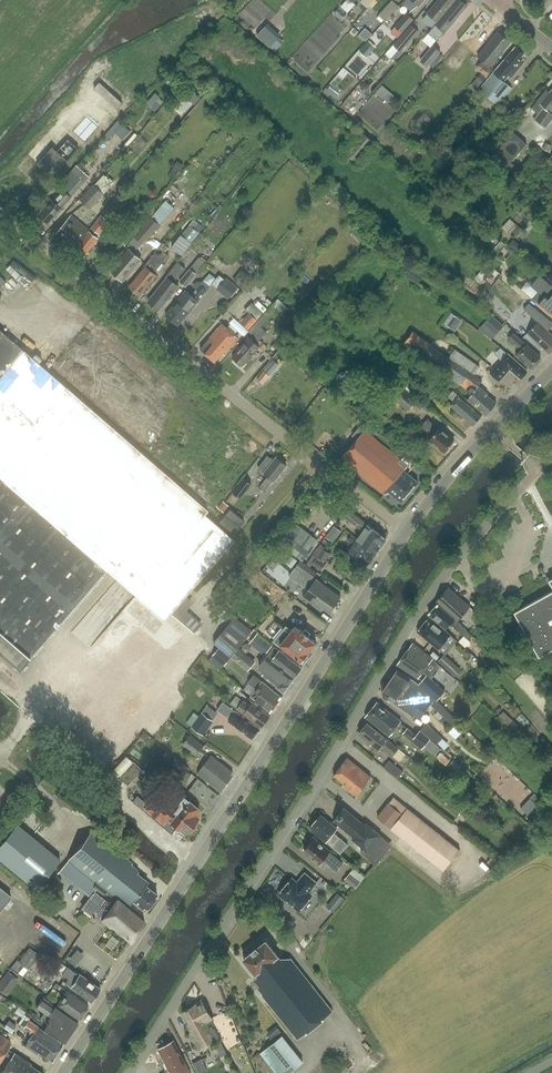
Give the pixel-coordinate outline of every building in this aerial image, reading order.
[(349,11),(356,3),(353,0),(347,0),(343,5),(349,11)] [(379,15),(386,21),(399,6),(393,0),(379,15)] [(452,24),(454,24),(457,20),(456,19),(467,6),(460,0),(455,0),(437,22),(435,24),(436,24),(428,33),(437,40),(445,31),(445,32),(452,24)] [(455,0),(439,0),(428,13),(437,22),(455,0)] [(407,13),(395,27),(402,33),(413,19),(407,13)] [(267,23),(258,33),(277,50),(287,40),(267,23)] [(412,24),(394,45),(401,50),(418,30),(412,24)] [(510,42),(498,32),(478,56),(490,67),(510,42)] [(441,51),(433,45),(420,61),(428,67),(441,51)] [(371,51),(366,46),(360,52),(366,57),(371,51)] [(512,77),(524,63),(522,60),(524,58),(522,56),(524,54),(516,47),(480,89),(497,105),(512,88),(504,81),(509,75),(512,77)] [(487,77),(493,70),(482,61),(476,69),(487,77)] [(122,102),(100,82),(94,88),(117,108),(122,102)] [(180,115),(201,98),(192,87),(171,104),(180,115)] [(339,95),(330,87),(327,91),(336,98),(339,95)] [(539,114),(535,119),(535,118),(534,119),(546,128),(546,127),(551,120),(551,113),(550,112),(551,110),(551,90),(549,92),(547,90),(537,101),(532,108),(539,114)] [(148,100),(156,109),(165,101),(157,92),(148,100)] [(504,176),(515,163),(512,161),(528,142),(514,131),(499,149),(498,148),(487,161),(504,176)] [(62,156),(52,147),(37,164),(47,173),(62,156)] [(178,162),(169,176),(175,179),(183,165),(178,162)] [(62,208),(72,197),(89,177),(77,166),(71,172),(59,186),(63,190),(53,201),(52,199),(38,215),(49,224),(57,215),(58,216),(62,211),(61,211),(63,209),(62,208)] [(104,194),(114,182),(105,173),(94,185),(104,194)] [(104,194),(94,185),(93,184),(79,199),(90,209),(104,194)] [(75,248),(89,230),(71,215),(56,233),(75,248)] [(99,234),(109,222),(101,215),(91,227),(99,234)] [(142,246),(159,226),(150,218),(133,238),(142,246)] [(110,238),(119,228),(113,223),(105,234),(110,238)] [(89,230),(75,248),(84,256),(99,238),(89,230)] [(191,244),(184,239),(181,236),(172,247),(182,255),(191,244)] [(145,266),(129,286),(140,295),(148,286),(150,287),(156,280),(154,278),(156,275),(154,273),(169,255),(165,252),(169,247),(163,242),(159,248),(144,265),(145,266)] [(493,251),(497,254),(504,246),(500,242),(493,251)] [(140,260),(135,255),(129,250),(111,271),(122,281),(140,260)] [(168,277),(148,301),(150,303),(150,304),(153,306),(154,306),(159,310),(169,298),(170,299),(173,296),(172,295),(179,286),(174,282),(186,268),(178,262),(166,276),(168,277)] [(476,276),(483,282),(484,281),(493,269),(486,263),(476,276)] [(404,274),(418,285),(425,275),(411,265),(404,274)] [(186,287),(196,274),(190,268),(179,281),(186,287)] [(484,281),(491,286),(500,275),(493,269),(484,281)] [(233,281),(240,286),(248,276),(241,271),(233,281)] [(551,314),(551,286),(539,275),(531,285),(538,291),(533,298),(551,314)] [(238,288),(226,277),(216,289),(228,299),(238,288)] [(207,289),(201,284),(192,295),(186,291),(166,315),(178,325),(207,289)] [(252,335),(250,338),(248,336),(238,348),(239,349),(233,357),(237,361),(236,362),(240,366),(241,364),(242,365),(248,359),(250,360),(253,356),(252,355),(260,346),(265,351),(268,347),(260,340),(269,330),(263,325),(276,310),(282,315),(288,308),(278,299),(248,332),(252,335)] [(301,301),(295,310),(307,319),(313,310),(301,301)] [(551,350),(551,335),(548,331),(551,327),(551,322),(529,303),(523,309),(537,322),(527,332),(549,353),(551,350)] [(450,328),(458,317),(452,312),(444,323),(450,328)] [(241,322),(249,329),(257,320),(249,313),(241,322)] [(504,326),(492,315),(484,323),(497,335),(504,326)] [(215,361),(222,353),(223,352),(225,354),(239,338),(221,323),(200,347),(215,361)] [(19,671),(106,570),(164,620),(222,553),(234,540),(230,537),(222,529),(204,514),(207,511),(175,482),(19,346),(16,344),(2,332),(0,330),(0,655),(19,671)] [(413,330),(404,343),(468,389),(468,390),(472,394),(468,399),(484,413),(486,415),(496,402),(487,394),(488,393),(478,385),(482,380),(474,375),(446,354),(413,330)] [(531,368),(540,357),(514,332),(507,339),(513,344),(514,343),(521,349),(516,354),(531,368)] [(394,353),(404,361),(409,355),(398,347),(394,353)] [(499,381),(510,369),(521,379),(528,371),(507,353),(490,372),(499,381)] [(415,370),(426,379),(431,372),(420,364),(415,370)] [(436,391),(443,383),(438,379),(431,387),(436,391)] [(422,393),(406,380),(402,386),(417,398),(422,393)] [(408,409),(417,399),(397,382),(388,392),(408,409)] [(474,425),(482,415),(458,394),(454,390),(449,396),(455,401),(451,405),(474,425)] [(380,426),(385,420),(379,415),(374,421),(380,426)] [(450,445),(454,439),(436,424),(435,425),(428,419),(422,426),(428,430),(429,429),(434,433),(429,439),(445,453),(451,446),(450,445)] [(401,501),(417,481),(404,470),(408,466),(364,430),(341,458),(384,494),(390,492),(401,501)] [(258,468),(264,473),(264,474),(268,477),(260,487),(265,491),(273,481),(274,482),(287,466),(276,457),(274,461),(267,456),(258,468)] [(233,494),(240,499),(250,484),(244,479),(233,494)] [(239,526),(244,520),(229,509),(218,522),(230,531),(236,524),(239,526)] [(386,538),(385,537),(348,509),(342,516),(362,530),(356,539),(357,540),(376,553),(386,538)] [(303,560),(320,541),(297,520),(280,538),(303,560)] [(338,537),(331,532),(327,537),(334,543),(338,537)] [(357,540),(356,539),(348,533),(344,538),(353,545),(350,550),(358,557),(360,553),(370,561),(376,553),(357,540)] [(317,557),(324,561),(330,553),(323,548),(317,557)] [(292,567),(297,560),(292,556),(287,563),(292,567)] [(326,564),(317,558),(312,564),(321,570),(326,564)] [(314,581),(312,580),(317,573),(300,561),(295,568),(296,568),(291,575),(310,588),(303,597),(321,609),(324,606),(331,611),(341,596),(316,579),(314,581)] [(455,619),(458,621),(470,606),(448,588),(436,602),(438,603),(455,619)] [(515,612),(539,656),(551,649),(551,591),(515,612)] [(472,636),(458,621),(455,619),(438,603),(429,613),(447,628),(450,624),(468,640),(472,636)] [(489,625),(494,618),(479,605),(473,611),(477,614),(477,615),(478,615),(489,625)] [(181,619),(193,631),(201,622),(190,610),(181,619)] [(249,670),(256,662),(238,648),(252,630),(235,616),(213,641),(249,670)] [(417,632),(438,649),(450,635),(429,617),(417,632)] [(308,652),(316,642),(296,625),(292,630),(287,626),(274,640),(280,645),(281,644),(301,661),(303,660),(305,661),(309,655),(308,654),(309,652),(308,652)] [(251,643),(267,656),(259,665),(260,668),(265,672),(263,674),(284,691),(295,677),(302,668),(275,646),(258,633),(251,643)] [(413,643),(397,664),(422,680),(419,684),(437,700),(445,691),(428,675),(429,673),(425,669),(434,658),(413,643)] [(232,657),(220,647),(213,655),(225,665),(232,657)] [(438,661),(455,677),(462,669),(444,654),(438,661)] [(417,686),(419,684),(398,669),(382,691),(396,700),(394,702),(419,720),(430,705),(438,712),(435,715),(440,720),(443,717),(453,727),(459,722),(435,699),(434,699),(417,686)] [(271,712),(281,697),(254,675),(248,682),(257,690),(252,696),(271,712)] [(261,727),(270,715),(252,703),(250,706),(243,701),(242,703),(236,698),(231,704),(237,709),(261,727)] [(252,739),(260,729),(223,702),(218,710),(230,719),(229,721),(252,739)] [(390,735),(402,721),(378,702),(366,716),(390,735)] [(202,712),(192,726),(204,735),(214,721),(202,712)] [(175,726),(169,721),(164,726),(170,732),(175,726)] [(367,723),(359,733),(372,744),(371,745),(379,752),(382,747),(393,756),(399,748),(367,723)] [(421,729),(437,743),(443,737),(427,723),(421,729)] [(422,749),(424,746),(431,739),(422,731),(418,736),(408,728),(403,734),(422,749)] [(184,744),(197,754),(204,745),(190,735),(184,744)] [(431,739),(424,746),(436,756),(442,748),(431,739)] [(436,757),(446,765),(450,761),(440,752),(436,757)] [(221,792),(222,791),(233,776),(231,775),(233,772),(211,755),(197,773),(221,792)] [(347,757),(334,775),(344,783),(343,786),(349,791),(348,792),(355,798),(371,777),(357,765),(347,757)] [(141,770),(132,761),(118,777),(127,786),(141,770)] [(398,778),(403,771),(389,761),(384,767),(398,778)] [(185,783),(192,775),(184,770),(178,778),(185,783)] [(195,815),(199,810),(183,797),(178,803),(180,804),(175,811),(169,806),(168,806),(155,796),(148,805),(137,797),(133,802),(143,811),(145,808),(164,823),(167,819),(185,834),(197,818),(195,815)] [(461,850),(394,797),(378,817),(392,828),(391,829),(444,871),(461,850)] [(28,809),(38,810),(39,799),(29,799),(28,809)] [(344,808),(334,820),(354,836),(353,838),(364,848),(361,852),(368,859),(372,854),(368,851),(376,843),(379,845),(385,838),(382,835),(366,822),(364,824),(344,808)] [(349,844),(340,837),(334,832),(337,827),(321,814),(310,828),(326,841),(327,840),(333,846),(342,853),(349,844)] [(0,844),(0,858),(36,888),(60,859),(17,824),(0,844)] [(147,883),(136,874),(138,871),(131,865),(132,864),(92,832),(68,860),(107,891),(127,908),(132,901),(144,911),(157,895),(145,886),(147,883)] [(315,838),(305,849),(305,850),(305,851),(306,851),(312,857),(313,859),(319,864),(324,859),(337,869),(343,862),(330,852),(331,851),(315,838)] [(372,854),(368,859),(375,864),(385,853),(378,847),(372,854)] [(308,893),(316,883),(305,874),(299,881),(302,883),(299,886),(292,879),(279,894),(282,896),(283,897),(288,902),(290,903),(299,910),(312,896),(308,893)] [(349,874),(345,879),(356,888),(361,883),(349,874)] [(88,876),(79,888),(90,897),(81,909),(101,923),(102,921),(106,924),(130,942),(144,923),(127,908),(88,876)] [(11,896),(0,888),(0,910),(11,896)] [(327,906),(335,911),(346,897),(338,891),(327,906)] [(49,900),(41,893),(34,901),(42,908),(49,900)] [(266,940),(244,958),(258,975),(255,978),(261,986),(259,987),(264,994),(263,995),(297,1038),(333,1011),(290,957),(281,957),(280,957),(266,940)] [(40,955),(30,947),(18,962),(29,970),(40,955)] [(78,948),(68,957),(74,964),(84,954),(78,948)] [(65,984),(70,987),(91,1001),(100,989),(77,974),(67,966),(61,962),(58,967),(54,964),(52,967),(68,979),(65,984)] [(18,980),(8,971),(0,981),(0,990),(6,995),(18,980)] [(58,992),(56,990),(53,988),(47,997),(52,1000),(58,992)] [(79,1020),(88,1006),(67,991),(57,1005),(79,1020)] [(63,1043),(77,1022),(58,1009),(56,1011),(41,1000),(36,1007),(44,1013),(39,1019),(46,1025),(44,1028),(63,1043)] [(202,1001),(183,1012),(189,1023),(187,1024),(191,1031),(189,1032),(200,1051),(220,1039),(212,1026),(214,1025),(211,1020),(213,1019),(202,1001)] [(16,1025),(9,1020),(4,1028),(11,1033),(16,1025)] [(20,1037),(27,1042),(25,1046),(37,1054),(38,1052),(51,1061),(63,1044),(38,1027),(39,1026),(28,1020),(23,1028),(24,1029),(20,1037)] [(259,1051),(277,1072),(287,1072),(302,1061),(281,1034),(259,1051)] [(10,1045),(8,1040),(0,1035),(0,1060),(10,1045)] [(181,1072),(189,1072),(190,1072),(174,1040),(166,1044),(181,1072)] [(166,1044),(158,1048),(171,1072),(181,1072),(166,1044)] [(6,1065),(19,1072),(42,1072),(29,1065),(30,1064),(14,1053),(6,1065)] [(201,1059),(192,1063),(197,1072),(201,1072),(207,1070),(201,1059)] [(1,1072),(19,1072),(6,1065),(1,1072)]
